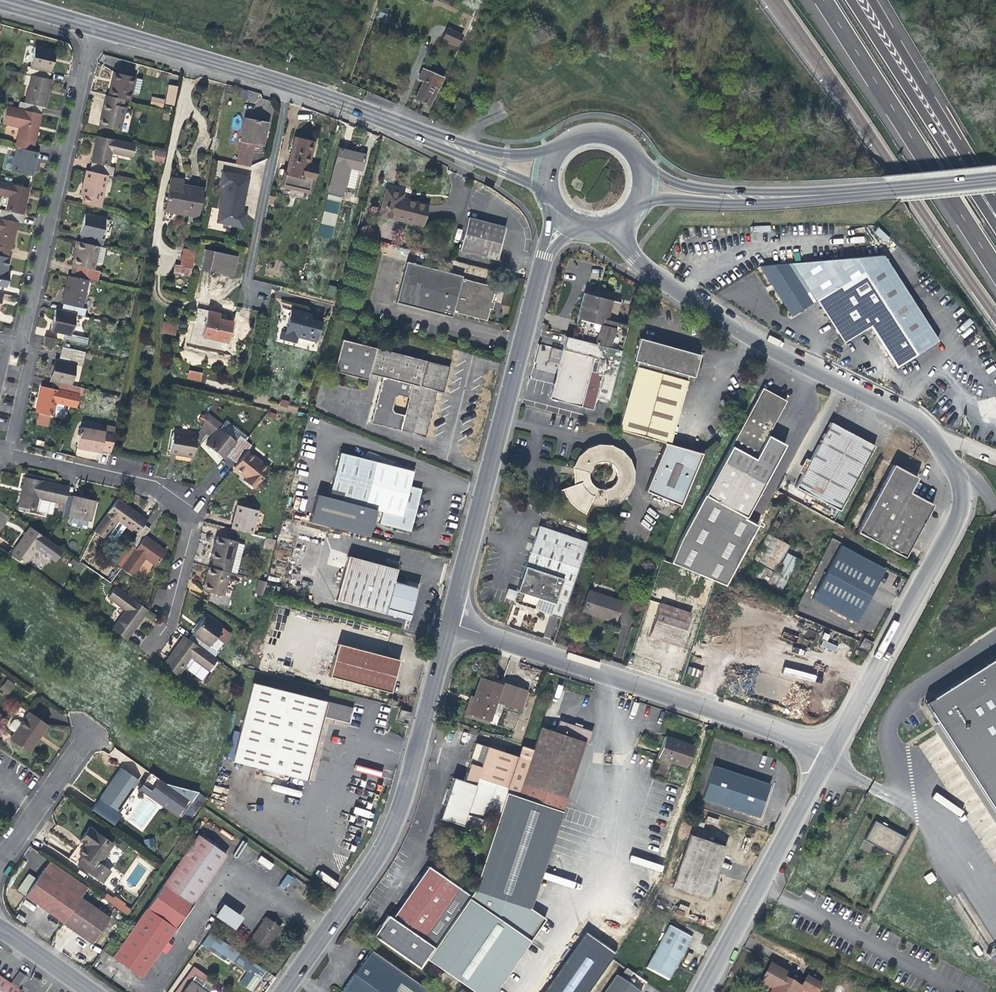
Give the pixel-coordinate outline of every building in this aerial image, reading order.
[(459,47),(464,34),(448,27),(442,41),(459,47)] [(25,72),(30,74),(46,77),(47,71),(49,71),(52,61),(54,51),(34,46),(29,66),(27,66),(25,72)] [(412,98),(429,106),(438,87),(443,77),(421,67),(416,78),(421,80),(413,96),(412,98)] [(111,80),(108,95),(123,98),(129,99),(130,91),(138,92),(141,78),(113,71),(111,80)] [(19,101),(18,108),(38,112),(40,106),(44,107),(48,91),(50,79),(46,77),(30,74),(24,102),(19,101)] [(169,84),(164,103),(174,106),(178,87),(169,84)] [(121,105),(123,98),(108,95),(105,94),(101,109),(98,124),(119,129),(124,106),(121,105)] [(152,96),(150,104),(162,107),(165,99),(152,96)] [(461,115),(468,101),(457,96),(451,110),(461,115)] [(15,147),(16,147),(32,150),(37,127),(40,112),(38,112),(18,108),(7,105),(3,123),(19,128),(15,147)] [(250,165),(253,151),(260,152),(265,123),(256,121),(244,118),(236,162),(250,165)] [(93,162),(90,170),(106,174),(110,175),(112,166),(108,165),(111,152),(131,156),(134,142),(97,134),(94,145),(90,161),(93,162)] [(280,185),(309,192),(316,165),(312,164),(307,163),(312,142),(294,138),(285,172),(283,172),(280,185)] [(36,151),(32,150),(16,147),(12,169),(31,174),(33,168),(36,151)] [(328,190),(341,193),(343,185),(353,188),(358,168),(360,169),(363,154),(344,149),(338,148),(328,190)] [(155,149),(154,161),(165,163),(166,151),(155,149)] [(216,219),(242,225),(244,215),(239,214),(240,212),(249,174),(222,168),(219,181),(224,182),(216,219)] [(98,206),(106,174),(90,170),(85,169),(83,179),(80,192),(83,193),(81,203),(98,206)] [(164,209),(195,215),(200,187),(190,185),(180,183),(180,180),(170,178),(164,209)] [(0,211),(0,217),(17,221),(18,221),(20,213),(22,214),(25,203),(29,186),(0,180),(0,195),(8,197),(5,209),(1,209),(0,211)] [(405,198),(401,197),(402,193),(385,189),(378,213),(420,224),(426,204),(405,198)] [(332,238),(340,199),(327,196),(319,235),(332,238)] [(83,234),(81,241),(98,245),(102,246),(103,239),(100,238),(104,218),(84,213),(82,223),(79,234),(83,234)] [(6,256),(9,248),(11,248),(13,238),(17,221),(0,217),(0,255),(6,256)] [(459,248),(495,257),(503,227),(467,218),(459,248)] [(771,226),(751,226),(751,234),(759,234),(771,234),(771,226)] [(885,243),(890,238),(878,227),(874,232),(885,243)] [(98,245),(81,241),(77,240),(74,252),(71,264),(74,264),(71,275),(87,278),(96,280),(98,270),(92,268),(94,260),(100,262),(104,246),(102,246),(98,245)] [(237,254),(205,247),(201,267),(232,274),(237,254)] [(178,272),(191,274),(192,267),(194,257),(181,254),(178,272)] [(881,254),(758,266),(772,288),(790,315),(801,308),(815,300),(819,306),(827,318),(836,331),(843,342),(868,327),(872,333),(878,342),(894,367),(902,362),(937,340),(881,254)] [(1,285),(6,286),(9,273),(4,272),(5,267),(8,256),(6,256),(0,255),(0,289),(1,285)] [(462,275),(405,261),(395,302),(451,316),(453,309),(455,310),(455,311),(486,319),(489,308),(491,309),(493,301),(491,300),(495,286),(461,277),(462,275)] [(81,307),(87,278),(71,275),(68,274),(65,286),(61,302),(65,303),(63,310),(75,313),(83,315),(84,307),(81,307)] [(326,296),(334,298),(337,287),(329,285),(326,296)] [(573,337),(581,339),(620,349),(626,323),(615,321),(620,301),(584,293),(576,326),(573,337)] [(71,334),(75,313),(63,310),(54,308),(52,318),(49,329),(65,332),(63,338),(85,343),(87,337),(71,334)] [(315,340),(318,329),(320,321),(309,319),(310,313),(291,308),(285,331),(281,330),(279,337),(295,341),(297,335),(315,340)] [(203,336),(228,342),(232,324),(226,323),(219,321),(220,317),(208,315),(203,336)] [(162,333),(172,335),(174,324),(163,322),(162,333)] [(42,344),(44,344),(53,346),(53,344),(55,338),(44,335),(42,344)] [(607,399),(620,349),(581,339),(573,337),(565,335),(555,377),(549,398),(591,409),(595,396),(607,399)] [(618,430),(665,443),(668,444),(669,442),(688,375),(692,376),(696,364),(698,354),(638,337),(632,359),(637,361),(618,430)] [(340,338),(331,370),(366,379),(368,372),(381,376),(369,422),(424,436),(436,390),(442,391),(449,366),(340,338)] [(50,380),(58,382),(70,385),(75,363),(81,364),(84,353),(62,348),(59,359),(55,358),(53,368),(50,380)] [(188,377),(201,380),(203,373),(189,370),(188,377)] [(79,387),(70,385),(58,382),(57,388),(41,385),(38,397),(35,411),(51,414),(58,415),(61,404),(75,407),(79,387)] [(785,400),(761,388),(703,494),(679,539),(669,562),(678,566),(713,580),(725,585),(757,525),(744,518),(745,516),(784,444),(766,435),(775,418),(785,400)] [(225,453),(231,458),(244,440),(238,436),(235,440),(218,426),(220,424),(206,413),(201,423),(213,433),(204,444),(214,451),(221,457),(225,453)] [(795,486),(838,509),(873,445),(851,433),(830,422),(809,460),(804,457),(797,471),(801,474),(795,486)] [(100,448),(109,450),(113,429),(104,427),(103,431),(80,426),(76,446),(90,449),(99,451),(100,448)] [(192,456),(195,436),(172,431),(168,451),(178,453),(192,456)] [(250,444),(244,440),(231,458),(237,462),(233,467),(238,470),(245,476),(242,479),(252,488),(269,468),(246,449),(250,444)] [(702,451),(669,442),(668,444),(665,443),(645,490),(680,505),(702,451)] [(576,458),(574,461),(572,467),(574,468),(573,474),(573,484),(562,488),(564,493),(570,502),(576,507),(585,513),(590,504),(597,506),(603,506),(609,505),(616,503),(620,501),(625,497),(631,487),(633,481),(633,472),(632,465),(629,459),(624,452),(617,447),(611,445),(603,443),(596,444),(590,446),(581,451),(576,458)] [(379,521),(410,529),(420,489),(409,486),(412,471),(339,453),(328,496),(381,510),(379,521)] [(897,467),(893,465),(857,530),(865,535),(903,555),(918,528),(931,504),(908,491),(915,477),(897,467)] [(58,509),(63,509),(66,495),(68,486),(25,477),(22,490),(18,506),(57,514),(58,509)] [(770,481),(751,518),(759,522),(778,485),(770,481)] [(71,496),(66,495),(63,509),(61,517),(67,518),(68,515),(89,520),(94,499),(82,497),(72,495),(71,496)] [(146,520),(116,498),(93,530),(104,539),(107,536),(112,540),(116,539),(125,527),(135,534),(129,542),(135,547),(143,536),(149,528),(143,524),(146,520)] [(231,528),(252,533),(258,510),(237,504),(234,514),(231,528)] [(561,617),(586,541),(539,525),(521,578),(513,601),(545,612),(561,617)] [(62,549),(48,539),(29,526),(20,538),(9,554),(24,566),(37,548),(54,560),(62,549)] [(753,558),(795,581),(808,556),(786,544),(767,534),(753,558)] [(164,551),(143,536),(135,547),(120,567),(132,575),(145,558),(153,565),(156,562),(164,551)] [(212,559),(210,566),(229,571),(237,541),(216,536),(213,547),(210,559),(212,559)] [(884,569),(841,545),(812,598),(855,622),(872,591),(884,569)] [(335,599),(409,618),(417,587),(393,580),(396,567),(347,555),(335,599)] [(223,595),(229,571),(210,566),(208,566),(205,577),(202,589),(208,590),(206,602),(230,608),(233,598),(223,595)] [(254,593),(263,595),(267,582),(258,580),(254,593)] [(111,628),(125,638),(140,618),(147,609),(115,586),(107,596),(125,610),(111,628)] [(613,621),(619,601),(588,591),(582,611),(596,616),(613,621)] [(671,643),(679,646),(690,614),(659,603),(648,635),(671,643)] [(206,614),(204,616),(212,622),(214,619),(206,614)] [(193,634),(189,639),(208,652),(212,647),(209,645),(215,637),(222,642),(225,642),(229,637),(228,634),(229,633),(221,627),(222,625),(214,619),(212,622),(204,616),(198,624),(191,634),(193,634)] [(216,658),(208,652),(189,639),(185,636),(176,648),(163,666),(177,676),(184,666),(202,678),(208,670),(216,658)] [(836,644),(822,639),(820,644),(827,647),(834,650),(836,644)] [(328,675),(390,691),(398,659),(337,643),(328,675)] [(995,816),(995,661),(924,707),(995,816)] [(701,670),(689,667),(687,675),(699,677),(701,670)] [(468,713),(489,720),(491,713),(498,716),(502,704),(520,710),(527,691),(506,684),(505,686),(480,678),(473,697),(468,713)] [(0,688),(0,690),(7,696),(15,686),(8,679),(0,688)] [(305,779),(321,715),(350,722),(353,708),(251,682),(231,761),(305,779)] [(488,723),(489,720),(468,713),(473,697),(470,696),(464,715),(488,723)] [(924,707),(918,711),(995,828),(995,816),(924,707)] [(408,721),(411,712),(400,709),(397,719),(408,721)] [(9,739),(29,753),(40,738),(47,727),(27,712),(20,722),(16,719),(12,720),(8,725),(9,730),(13,733),(9,739)] [(527,915),(546,858),(560,815),(559,815),(584,740),(589,742),(592,730),(582,726),(561,719),(556,731),(541,726),(533,750),(521,746),(518,757),(499,812),(488,845),(482,866),(476,883),(473,890),(426,958),(474,991),(494,991),(544,921),(527,915)] [(657,756),(685,766),(693,746),(668,737),(664,736),(657,756)] [(488,808),(499,812),(518,757),(473,742),(460,780),(453,777),(439,817),(480,831),(488,808)] [(769,785),(713,766),(702,798),(758,816),(764,798),(769,785)] [(119,769),(109,784),(111,786),(100,800),(116,811),(136,781),(119,769)] [(168,784),(149,771),(139,785),(180,814),(185,807),(196,791),(168,784)] [(98,799),(100,800),(111,786),(109,784),(104,790),(98,799)] [(205,793),(196,791),(185,807),(192,812),(205,793)] [(864,838),(895,855),(905,836),(875,819),(864,838)] [(112,846),(89,829),(80,843),(86,847),(79,856),(84,859),(78,868),(103,885),(111,873),(99,865),(112,846)] [(723,845),(690,834),(672,888),(693,895),(706,899),(716,869),(723,845)] [(198,836),(164,886),(192,905),(226,856),(198,836)] [(154,838),(145,838),(145,849),(155,849),(154,838)] [(260,857),(257,863),(270,869),(273,863),(260,857)] [(928,883),(936,879),(932,871),(924,876),(928,883)] [(80,899),(44,872),(36,883),(34,886),(26,897),(29,899),(63,924),(80,899)] [(421,875),(384,928),(416,950),(453,898),(421,875)] [(192,905),(164,886),(157,896),(147,909),(175,929),(185,915),(192,905)] [(106,894),(103,902),(129,913),(132,905),(106,894)] [(80,899),(63,924),(72,931),(78,935),(92,946),(110,920),(83,900),(80,899)] [(214,917),(234,930),(242,919),(223,905),(214,917)] [(140,979),(175,929),(147,909),(112,959),(140,979)] [(279,929),(266,919),(257,931),(248,944),(252,946),(262,954),(279,929)] [(646,968),(668,980),(681,956),(690,938),(668,926),(646,968)] [(267,970),(209,933),(201,945),(246,973),(239,983),(253,991),(267,970)] [(370,951),(341,991),(430,991),(370,951)] [(772,988),(775,990),(774,991),(794,991),(797,987),(798,986),(782,977),(784,973),(770,965),(760,982),(772,988)] [(624,984),(631,974),(625,970),(618,979),(615,977),(604,991),(636,991),(624,984)] [(12,983),(18,986),(25,976),(19,972),(12,983)] [(800,988),(801,989),(807,991),(815,991),(820,984),(806,977),(800,988)] [(20,991),(0,978),(0,991),(20,991)] [(190,983),(184,991),(202,991),(190,983)]
